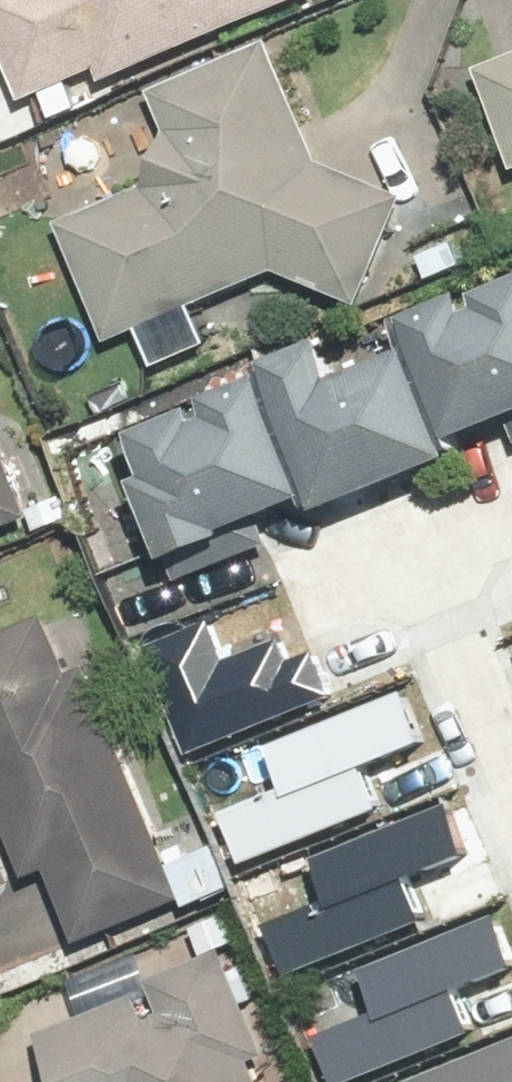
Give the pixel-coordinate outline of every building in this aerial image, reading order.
[(23,100),(101,68),(110,89),(318,2),(317,0),(0,0),(0,46),(23,100)] [(175,187),(59,235),(101,337),(251,275),(349,312),(396,203),(312,177),(263,60),(143,109),(175,187)] [(473,79),(511,180),(511,64),(473,79)] [(174,558),(511,438),(511,290),(389,334),(406,381),(325,410),(308,363),(127,428),(174,558)] [(0,461),(0,526),(23,516),(0,461)] [(211,627),(179,638),(212,729),(329,687),(311,637),(225,667),(211,627)] [(174,905),(85,682),(53,694),(31,640),(0,652),(0,829),(26,893),(45,886),(70,947),(174,905)] [(284,787),(222,812),(244,864),(382,808),(364,765),(426,740),(406,690),(267,746),(284,787)] [(325,890),(263,914),(285,966),(423,910),(405,867),(467,842),(447,792),(308,849),(325,890)] [(310,1038),(328,1081),(351,1081),(470,1034),(452,991),(511,966),(511,961),(494,916),(355,972),(371,1013),(310,1038)] [(40,1050),(52,1081),(267,1081),(225,976),(40,1050)] [(395,1076),(398,1081),(511,1081),(511,1028),(395,1076)]
